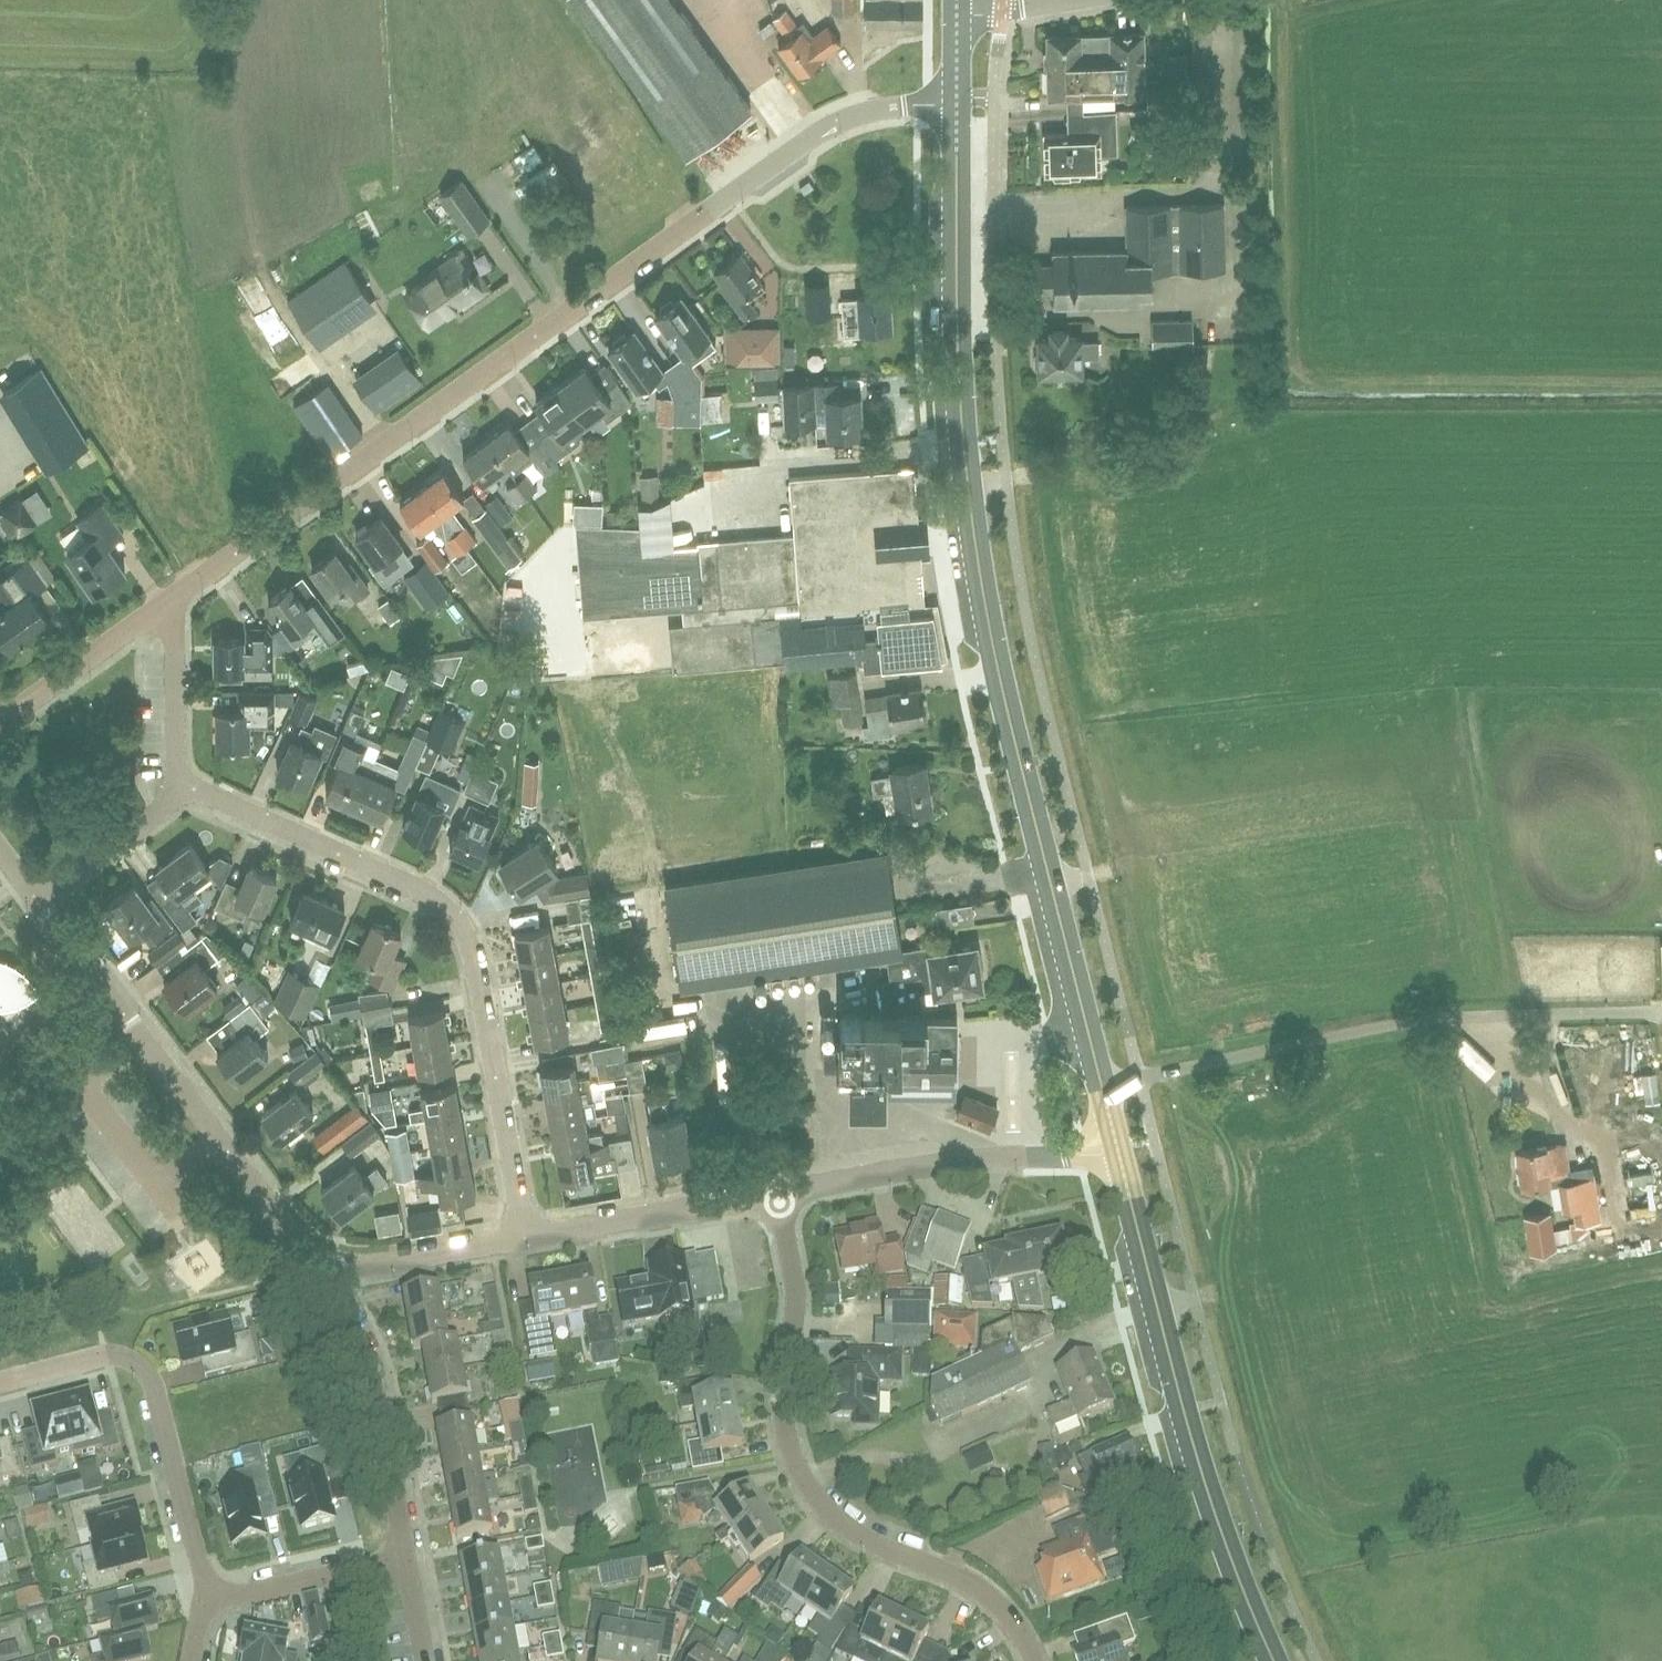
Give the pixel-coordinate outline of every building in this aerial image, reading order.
[(686,155),(751,108),(672,0),(574,0),(686,155)] [(854,12),(853,0),(833,0),(833,13),(854,12)] [(922,0),(866,0),(866,25),(922,25),(922,0)] [(797,26),(786,10),(774,19),(788,39),(778,46),(799,74),(841,43),(828,25),(813,36),(803,22),(797,26)] [(1113,95),(1116,95),(1145,94),(1143,32),(1111,33),(1113,95)] [(1116,110),(1116,95),(1113,95),(1111,33),(1110,33),(1110,34),(1080,35),(1080,34),(1048,35),(1049,97),(1082,96),(1083,112),(1096,112),(1096,111),(1116,110)] [(1149,109),(1191,106),(1189,85),(1147,89),(1149,109)] [(1096,111),(1096,112),(1097,128),(1078,129),(1078,133),(1045,135),(1046,174),(1053,173),(1057,177),(1072,177),(1075,173),(1103,172),(1102,153),(1115,153),(1119,149),(1117,110),(1116,110),(1096,111)] [(1148,153),(1191,152),(1190,128),(1147,128),(1148,153)] [(461,180),(441,195),(455,215),(455,214),(469,233),(488,220),(475,201),(475,200),(461,180)] [(1224,271),(1223,204),(1178,205),(1178,206),(1169,206),(1169,205),(1125,206),(1126,248),(1052,250),(1052,264),(1037,264),(1038,292),(1053,292),(1053,306),(1141,304),(1141,293),(1151,293),(1150,272),(1171,272),(1171,271),(1180,271),(1180,272),(1224,271)] [(428,279),(406,294),(428,326),(462,302),(464,306),(489,289),(478,273),(472,277),(467,270),(473,266),(462,250),(442,264),(444,266),(440,269),(438,266),(437,267),(440,271),(428,279)] [(744,318),(755,309),(744,294),(761,281),(741,253),(714,273),(725,287),(722,289),(744,318)] [(320,348),(378,308),(345,260),(287,299),(320,348)] [(245,292),(255,308),(274,296),(264,280),(245,292)] [(809,309),(829,308),(828,282),(808,283),(809,309)] [(859,297),(842,298),(844,336),(871,334),(885,333),(885,329),(891,328),(888,292),(859,293),(859,297)] [(662,311),(655,316),(684,355),(685,354),(692,364),(701,357),(694,348),(709,337),(681,298),(674,303),(671,299),(660,307),(662,311)] [(1152,345),(1192,345),(1191,320),(1151,321),(1152,345)] [(726,329),(726,363),(780,362),(780,326),(731,326),(731,329),(726,329)] [(1035,355),(1035,369),(1039,369),(1039,371),(1079,369),(1079,356),(1097,356),(1097,342),(1078,342),(1078,337),(1063,337),(1063,330),(1051,330),(1051,338),(1038,339),(1039,354),(1035,355)] [(662,371),(634,331),(627,336),(624,333),(613,341),(615,344),(608,349),(637,389),(651,378),(659,388),(668,381),(661,371),(662,371)] [(684,355),(673,363),(687,383),(687,397),(701,397),(701,395),(701,377),(692,364),(685,354),(684,355)] [(560,385),(587,421),(600,411),(608,421),(631,403),(631,400),(616,380),(602,391),(584,367),(560,385)] [(776,368),(755,369),(756,397),(784,396),(785,416),(786,425),(816,423),(813,384),(813,385),(784,386),(784,387),(782,387),(777,387),(776,368)] [(4,392),(50,468),(88,444),(42,369),(4,392)] [(281,381),(291,397),(311,385),(301,369),(281,381)] [(326,455),(362,433),(328,382),(293,406),(305,422),(326,455)] [(837,383),(813,384),(816,423),(828,422),(828,435),(862,433),(859,395),(838,396),(837,383)] [(576,429),(587,421),(560,385),(536,403),(554,426),(539,437),(556,459),(571,448),(580,442),(581,436),(576,429)] [(673,397),(672,423),(687,424),(687,397),(673,397)] [(687,397),(687,424),(700,424),(701,397),(687,397)] [(486,440),(506,466),(529,449),(510,423),(486,440)] [(483,483),(506,466),(486,440),(463,457),(483,483)] [(908,473),(908,468),(789,477),(794,534),(718,539),(717,533),(699,534),(698,528),(575,523),(582,616),(667,610),(684,609),(685,624),(668,626),(672,671),(864,654),(865,666),(881,666),(938,660),(939,661),(942,660),(933,611),(910,613),(903,529),(911,519),(908,473)] [(422,487),(442,514),(464,498),(444,471),(422,487)] [(516,480),(527,495),(538,488),(527,473),(516,480)] [(516,480),(506,488),(517,503),(527,495),(516,480)] [(455,532),(442,514),(422,487),(400,503),(420,530),(431,522),(456,555),(466,547),(455,532)] [(502,525),(513,517),(497,495),(486,503),(502,525)] [(20,497),(0,509),(2,512),(17,535),(18,537),(38,524),(37,523),(22,499),(20,497)] [(682,503),(686,517),(709,511),(705,497),(682,503)] [(94,592),(125,571),(102,537),(117,527),(102,505),(78,521),(90,538),(67,554),(94,592)] [(487,510),(476,518),(512,566),(523,558),(487,510)] [(383,580),(411,560),(401,545),(381,517),(356,536),(376,562),(372,565),(383,580)] [(466,547),(477,540),(465,524),(455,532),(466,547)] [(416,545),(426,559),(435,571),(447,562),(428,536),(416,545)] [(345,566),(335,551),(312,568),(333,597),(347,586),(357,599),(369,590),(349,563),(345,566)] [(35,632),(53,621),(49,616),(60,608),(45,586),(47,585),(28,558),(9,571),(10,573),(0,579),(0,636),(10,650),(35,632)] [(426,559),(403,576),(420,600),(427,609),(450,592),(444,584),(435,571),(426,559)] [(290,584),(269,600),(286,624),(282,627),(296,646),(318,629),(330,645),(346,633),(318,596),(306,605),(290,584)] [(389,598),(378,607),(390,624),(401,615),(389,598)] [(216,639),(216,671),(220,671),(221,681),(243,681),(243,669),(260,669),(273,669),(273,654),(286,654),(286,653),(272,635),(267,627),(253,627),(246,628),(246,641),(243,641),(243,639),(216,639)] [(863,720),(855,672),(827,677),(831,704),(840,703),(843,724),(863,720)] [(864,738),(894,733),(893,728),(910,726),(909,721),(925,719),(920,688),(886,693),(886,695),(864,698),(868,724),(862,725),(864,738)] [(320,694),(308,689),(305,693),(300,690),(289,715),(307,723),(317,700),(320,694)] [(250,753),(249,727),(274,727),(274,692),(238,692),(238,710),(216,711),(217,746),(232,746),(232,753),(250,753)] [(435,717),(425,738),(427,739),(427,740),(439,745),(451,751),(464,722),(463,721),(469,709),(444,699),(439,711),(438,710),(435,717)] [(338,766),(326,794),(355,807),(376,760),(375,760),(382,743),(356,731),(364,714),(351,708),(341,731),(328,761),(338,766)] [(291,740),(277,772),(307,785),(320,755),(326,758),(336,733),(314,723),(310,731),(302,728),(296,742),(291,740)] [(414,733),(398,770),(402,771),(411,775),(415,766),(427,740),(427,739),(425,738),(416,735),(414,733)] [(376,760),(355,807),(381,818),(392,795),(395,787),(402,771),(398,770),(376,760)] [(537,803),(539,762),(524,762),(523,803),(537,803)] [(930,810),(923,762),(892,767),(893,775),(872,778),(874,793),(895,790),(899,814),(930,810)] [(467,782),(463,791),(488,802),(498,780),(473,769),(467,782)] [(427,775),(403,828),(430,839),(443,809),(450,812),(461,788),(428,773),(427,775)] [(450,848),(479,861),(499,817),(470,804),(461,824),(450,848)] [(556,878),(552,872),(557,869),(539,839),(501,863),(519,893),(534,883),(545,901),(590,893),(587,873),(556,878)] [(183,929),(196,920),(188,909),(201,900),(191,885),(210,871),(190,844),(158,868),(180,899),(167,908),(183,929)] [(899,950),(885,855),(666,889),(681,983),(872,953),(872,957),(886,954),(885,952),(899,950)] [(263,909),(277,878),(250,866),(239,891),(224,885),(215,907),(243,919),(250,903),(263,909)] [(145,901),(134,886),(107,906),(117,920),(109,926),(121,942),(129,936),(130,938),(146,926),(155,939),(173,925),(152,896),(145,901)] [(291,926),(293,928),(301,932),(304,931),(303,934),(328,945),(345,909),(304,891),(291,921),(293,922),(291,926)] [(620,914),(638,913),(637,894),(619,895),(620,914)] [(938,925),(973,921),(971,903),(936,907),(938,925)] [(590,918),(581,919),(586,948),(596,946),(591,917),(590,918)] [(391,988),(400,968),(388,963),(401,934),(373,921),(358,955),(376,963),(370,978),(391,988)] [(549,925),(515,932),(520,960),(554,954),(549,925)] [(158,965),(187,943),(177,931),(149,952),(158,965)] [(168,980),(164,982),(186,1011),(218,987),(204,969),(219,958),(202,936),(182,952),(178,954),(186,965),(168,980)] [(596,946),(586,948),(591,975),(601,973),(596,946)] [(891,979),(981,964),(979,952),(976,953),(975,946),(930,953),(930,956),(913,959),(912,955),(888,959),(891,979)] [(554,954),(520,960),(525,987),(559,981),(554,954)] [(0,1006),(12,1004),(22,1001),(29,997),(36,992),(39,989),(31,977),(24,970),(14,964),(5,960),(0,959),(0,1006)] [(981,964),(891,979),(895,1005),(919,1002),(918,990),(922,990),(925,1008),(938,1006),(936,991),(980,984),(979,977),(983,977),(981,964)] [(289,970),(274,1003),(305,1018),(321,984),(307,978),(289,970)] [(601,973),(591,975),(591,976),(594,990),(596,1003),(606,1001),(601,973)] [(559,981),(525,987),(530,1015),(564,1008),(559,981)] [(843,982),(825,987),(829,1003),(847,998),(843,982)] [(387,991),(360,994),(361,998),(364,1014),(364,1015),(392,1010),(388,993),(387,993),(387,991)] [(606,1001),(596,1003),(601,1028),(601,1031),(611,1029),(606,1001)] [(219,1051),(217,1052),(238,1079),(268,1057),(254,1038),(268,1027),(250,1003),(231,1017),(230,1018),(242,1034),(219,1051)] [(564,1008),(530,1015),(535,1043),(569,1037),(564,1008)] [(414,1045),(448,1039),(443,1010),(409,1016),(414,1045)] [(901,1015),(861,1015),(861,1013),(840,1013),(840,1042),(823,1042),(823,1064),(840,1064),(840,1065),(848,1065),(848,1096),(886,1096),(886,1073),(956,1074),(957,1016),(927,1015),(927,1014),(901,1014),(901,1015)] [(377,1033),(367,1034),(370,1053),(380,1051),(377,1033)] [(448,1039),(414,1045),(419,1073),(453,1067),(448,1039)] [(624,1061),(625,1061),(624,1058),(621,1043),(591,1048),(594,1064),(606,1062),(608,1078),(627,1074),(624,1061)] [(316,1051),(289,1071),(298,1083),(301,1081),(314,1070),(325,1062),(316,1051)] [(624,1061),(627,1074),(630,1091),(647,1088),(642,1057),(625,1061),(624,1061)] [(381,1059),(372,1061),(375,1080),(385,1079),(381,1059)] [(545,1097),(591,1088),(589,1077),(578,1079),(575,1063),(540,1069),(545,1097)] [(426,1119),(461,1112),(456,1084),(421,1091),(424,1108),(410,1111),(411,1121),(426,1119)] [(391,1088),(369,1091),(373,1111),(386,1125),(391,1124),(388,1108),(395,1107),(391,1088)] [(550,1124),(585,1118),(582,1102),(593,1100),(591,1088),(545,1097),(550,1124)] [(282,1138),(313,1114),(295,1090),(264,1114),(282,1138)] [(615,1112),(626,1110),(623,1091),(604,1094),(608,1113),(615,1112)] [(669,1117),(666,1100),(648,1103),(651,1121),(649,1121),(656,1163),(691,1156),(684,1115),(669,1117)] [(997,1108),(976,1100),(974,1104),(963,1100),(957,1115),(989,1128),(997,1108)] [(358,1105),(336,1122),(346,1136),(368,1119),(358,1105)] [(626,1110),(615,1112),(618,1132),(630,1130),(626,1110)] [(431,1146),(465,1140),(461,1112),(426,1119),(431,1146)] [(603,1143),(603,1142),(602,1133),(588,1135),(585,1118),(550,1124),(555,1152),(603,1143)] [(351,1156),(381,1134),(371,1120),(341,1142),(351,1156)] [(391,1153),(409,1150),(405,1129),(387,1132),(391,1153)] [(603,1143),(555,1152),(560,1180),(595,1174),(592,1161),(615,1157),(617,1169),(636,1166),(631,1137),(603,1142),(603,1143)] [(436,1173),(470,1167),(465,1140),(431,1146),(435,1172),(436,1173)] [(1564,1143),(1517,1151),(1523,1187),(1549,1183),(1550,1186),(1560,1184),(1564,1209),(1575,1208),(1577,1221),(1570,1222),(1570,1227),(1553,1230),(1550,1214),(1524,1218),(1529,1251),(1555,1247),(1555,1243),(1590,1237),(1588,1221),(1599,1220),(1595,1193),(1592,1176),(1578,1179),(1577,1171),(1569,1172),(1569,1170),(1564,1143)] [(414,1177),(414,1176),(409,1150),(391,1153),(396,1181),(402,1179),(414,1177)] [(387,1180),(394,1175),(387,1158),(377,1167),(363,1178),(354,1166),(322,1190),(342,1216),(374,1192),(373,1191),(387,1180)] [(414,1177),(402,1179),(406,1200),(417,1198),(416,1188),(420,1187),(420,1189),(438,1185),(441,1202),(475,1196),(470,1167),(436,1173),(435,1172),(414,1176),(414,1177)] [(411,1234),(440,1229),(436,1208),(407,1214),(411,1234)] [(956,1269),(972,1229),(924,1210),(906,1255),(908,1267),(927,1274),(933,1261),(956,1269)] [(877,1227),(876,1220),(854,1224),(856,1231),(836,1235),(842,1270),(877,1263),(879,1274),(903,1270),(897,1239),(882,1242),(879,1227),(877,1227)] [(1068,1269),(1061,1236),(1008,1246),(1009,1250),(988,1255),(988,1256),(963,1261),(971,1304),(993,1306),(989,1285),(1014,1280),(1020,1309),(1044,1310),(1037,1276),(1068,1269)] [(199,1252),(177,1267),(192,1288),(214,1273),(199,1252)] [(715,1253),(682,1259),(691,1311),(708,1308),(707,1302),(723,1299),(715,1253)] [(652,1280),(617,1286),(624,1323),(691,1311),(682,1259),(676,1260),(676,1259),(649,1264),(649,1265),(652,1280)] [(590,1273),(560,1279),(567,1316),(583,1313),(590,1348),(591,1348),(615,1343),(616,1343),(612,1317),(599,1319),(590,1273)] [(932,1308),(962,1310),(964,1279),(933,1278),(932,1308)] [(538,1330),(525,1333),(529,1359),(556,1354),(550,1319),(567,1316),(560,1279),(529,1285),(538,1330)] [(889,1293),(906,1293),(906,1280),(890,1279),(889,1293)] [(839,1284),(820,1285),(822,1305),(840,1304),(839,1284)] [(487,1311),(501,1309),(496,1286),(483,1289),(487,1311)] [(408,1321),(443,1315),(438,1287),(403,1293),(408,1321)] [(906,1293),(889,1293),(885,1293),(885,1328),(929,1329),(930,1294),(906,1293)] [(491,1333),(505,1331),(503,1320),(501,1309),(487,1311),(491,1333)] [(448,1342),(448,1341),(443,1315),(408,1321),(413,1349),(422,1348),(421,1347),(448,1342)] [(972,1347),(974,1318),(938,1316),(936,1345),(972,1347)] [(174,1330),(183,1364),(227,1353),(231,1370),(257,1363),(250,1334),(232,1339),(226,1317),(174,1330)] [(941,1424),(1031,1383),(1017,1353),(1054,1336),(1047,1319),(1019,1317),(981,1335),(981,1357),(933,1379),(931,1402),(941,1424)] [(709,1366),(700,1320),(678,1324),(685,1364),(698,1366),(698,1368),(709,1366)] [(929,1329),(893,1329),(893,1348),(893,1349),(929,1350),(929,1329)] [(496,1355),(509,1353),(505,1331),(491,1333),(496,1355)] [(426,1374),(462,1368),(457,1340),(448,1341),(448,1342),(421,1347),(422,1348),(426,1374)] [(509,1353),(496,1355),(500,1378),(513,1375),(509,1353)] [(835,1374),(834,1415),(857,1416),(857,1424),(876,1425),(877,1380),(899,1381),(900,1374),(900,1359),(900,1355),(850,1354),(849,1374),(835,1374)] [(1093,1358),(1092,1356),(1058,1370),(1071,1401),(1046,1411),(1053,1428),(1078,1418),(1078,1419),(1112,1404),(1100,1374),(1103,1372),(1096,1357),(1093,1358)] [(533,1379),(554,1376),(552,1360),(530,1364),(533,1379)] [(462,1368),(426,1374),(432,1402),(467,1396),(462,1368)] [(698,1424),(737,1417),(732,1389),(711,1393),(709,1379),(677,1385),(682,1410),(695,1408),(698,1424)] [(89,1396),(61,1404),(73,1449),(74,1455),(102,1448),(103,1452),(120,1448),(114,1422),(97,1426),(89,1396)] [(505,1402),(504,1402),(511,1441),(525,1438),(522,1422),(517,1400),(505,1402)] [(56,1453),(73,1449),(61,1404),(33,1411),(41,1441),(24,1445),(30,1471),(58,1464),(56,1453)] [(737,1417),(698,1424),(701,1441),(688,1443),(693,1470),(723,1465),(721,1450),(742,1445),(737,1417)] [(441,1455),(476,1448),(471,1420),(436,1427),(441,1455)] [(552,1440),(566,1506),(586,1502),(585,1496),(608,1492),(596,1431),(552,1440)] [(525,1438),(511,1441),(514,1458),(527,1456),(528,1456),(525,1438)] [(1104,1480),(1138,1465),(1126,1438),(1092,1452),(1092,1453),(1078,1459),(1085,1476),(1099,1470),(1104,1480)] [(1046,1474),(1058,1472),(1051,1445),(1039,1448),(1046,1474)] [(1058,1468),(1075,1461),(1068,1446),(1054,1454),(1058,1468)] [(19,1475),(11,1448),(0,1451),(0,1480),(19,1475)] [(446,1482),(482,1476),(476,1448),(441,1455),(446,1482)] [(994,1448),(973,1453),(976,1469),(998,1464),(994,1448)] [(287,1481),(295,1510),(297,1509),(302,1529),(334,1520),(324,1484),(342,1480),(340,1476),(323,1449),(300,1455),(305,1476),(287,1481)] [(236,1490),(219,1494),(220,1498),(215,1499),(219,1512),(224,1511),(233,1545),(239,1543),(240,1548),(260,1543),(259,1538),(265,1536),(256,1501),(273,1497),(265,1467),(232,1475),(236,1490)] [(79,1474),(71,1476),(76,1498),(85,1495),(79,1474)] [(451,1509),(487,1503),(482,1476),(446,1482),(451,1509)] [(535,1494),(531,1477),(518,1479),(521,1496),(535,1494)] [(102,1480),(82,1485),(85,1494),(104,1489),(102,1480)] [(708,1482),(675,1488),(677,1500),(679,1506),(694,1504),(697,1508),(702,1515),(704,1518),(716,1510),(727,1527),(715,1535),(721,1543),(733,1535),(766,1513),(749,1486),(722,1504),(708,1482)] [(1046,1518),(1069,1508),(1060,1487),(1037,1497),(1046,1518)] [(535,1494),(521,1496),(525,1513),(538,1511),(535,1494)] [(1137,1497),(1118,1499),(1122,1511),(1123,1512),(1141,1507),(1137,1497)] [(93,1500),(70,1506),(77,1532),(90,1529),(94,1544),(94,1545),(139,1534),(141,1534),(134,1505),(102,1513),(99,1502),(99,1498),(93,1500)] [(487,1503),(451,1509),(456,1538),(492,1531),(487,1503)] [(51,1506),(28,1513),(32,1526),(55,1519),(51,1506)] [(1063,1593),(1100,1579),(1092,1559),(1096,1557),(1095,1553),(1117,1545),(1104,1512),(1076,1522),(1083,1538),(1042,1553),(1046,1565),(1039,1567),(1048,1592),(1061,1588),(1063,1593)] [(733,1535),(750,1561),(784,1539),(766,1513),(733,1535)] [(17,1521),(4,1524),(8,1541),(21,1538),(17,1521)] [(96,1562),(83,1566),(90,1592),(119,1585),(115,1570),(146,1561),(139,1534),(94,1545),(94,1544),(91,1545),(96,1562)] [(527,1551),(544,1549),(542,1537),(525,1541),(527,1551)] [(465,1585),(503,1578),(498,1552),(460,1559),(465,1585)] [(805,1607),(827,1574),(802,1557),(782,1586),(769,1577),(754,1599),(768,1609),(771,1605),(782,1613),(792,1598),(805,1607)] [(620,1564),(623,1584),(640,1580),(643,1559),(620,1564)] [(729,1611),(761,1579),(749,1566),(715,1600),(729,1611)] [(827,1574),(805,1607),(818,1616),(808,1630),(819,1638),(816,1642),(830,1652),(845,1629),(832,1620),(842,1606),(852,1591),(827,1574)] [(470,1610),(508,1603),(503,1578),(465,1585),(470,1610)] [(46,1581),(19,1583),(21,1604),(47,1602),(46,1581)] [(535,1597),(553,1594),(551,1583),(533,1586),(535,1597)] [(691,1616),(701,1591),(683,1585),(680,1584),(670,1608),(691,1616)] [(115,1636),(157,1626),(158,1626),(151,1598),(121,1605),(117,1593),(92,1599),(95,1613),(98,1623),(111,1620),(115,1636)] [(553,1594),(535,1597),(537,1608),(554,1605),(553,1594)] [(474,1635),(512,1628),(508,1603),(470,1610),(474,1635)] [(589,1633),(602,1635),(600,1650),(598,1660),(627,1660),(632,1631),(634,1614),(635,1612),(621,1610),(621,1608),(594,1603),(589,1633)] [(835,1651),(853,1660),(856,1655),(869,1660),(883,1660),(886,1654),(903,1618),(878,1605),(865,1631),(850,1624),(835,1651)] [(29,1625),(51,1620),(48,1606),(26,1612),(29,1625)] [(313,1641),(329,1637),(322,1611),(307,1615),(313,1641)] [(627,1660),(656,1660),(659,1642),(672,1644),(676,1617),(649,1612),(645,1633),(632,1631),(627,1660)] [(1117,1647),(1135,1641),(1126,1616),(1096,1627),(1101,1642),(1074,1652),(1078,1660),(1122,1660),(1117,1647)] [(883,1660),(921,1660),(915,1658),(929,1630),(903,1618),(886,1654),(883,1660)] [(115,1636),(100,1640),(104,1654),(91,1658),(92,1660),(137,1660),(150,1658),(143,1631),(158,1627),(158,1626),(157,1626),(115,1636)] [(256,1660),(296,1660),(297,1657),(286,1655),(289,1639),(270,1636),(271,1631),(255,1628),(254,1633),(246,1631),(241,1658),(256,1660)] [(479,1659),(517,1652),(512,1628),(474,1635),(479,1659)] [(708,1659),(718,1643),(696,1630),(683,1653),(694,1659),(693,1660),(713,1660),(708,1659)] [(544,1647),(561,1644),(559,1633),(542,1636),(544,1647)] [(20,1656),(17,1644),(0,1648),(0,1660),(1,1660),(20,1656)] [(561,1644),(544,1647),(547,1658),(563,1655),(561,1644)] [(758,1660),(785,1660),(787,1658),(768,1644),(758,1660)] [(479,1659),(479,1660),(518,1660),(517,1652),(479,1659)]
